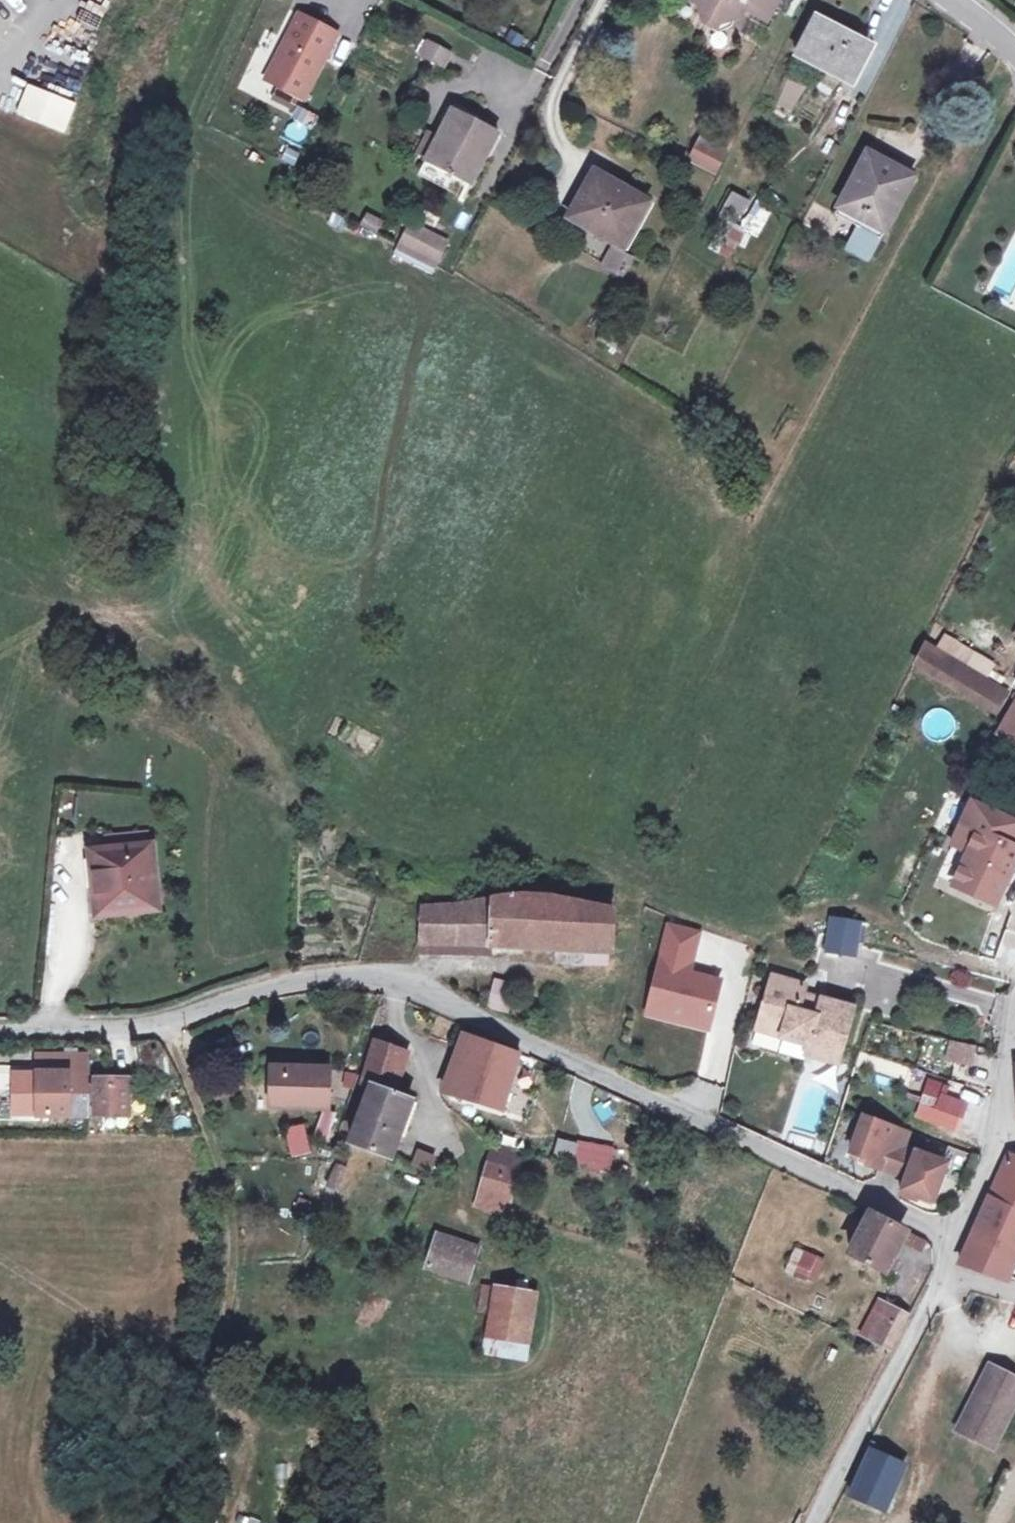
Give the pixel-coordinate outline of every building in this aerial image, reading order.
[(699,8),(703,19),(718,28),(727,12),(742,20),(746,13),(757,19),(767,0),(684,0),(699,8)] [(757,19),(768,25),(782,0),(767,0),(757,19)] [(271,101),(302,114),(340,28),(293,8),(262,78),(278,85),(271,101)] [(845,90),(866,52),(814,23),(792,62),(845,90)] [(440,65),(448,50),(424,37),(416,53),(440,65)] [(450,108),(438,131),(446,135),(458,111),(450,108)] [(496,131),(458,111),(446,135),(438,131),(436,136),(429,132),(419,152),(427,156),(424,160),(469,184),(496,131)] [(722,156),(700,144),(692,161),(712,172),(722,156)] [(846,217),(884,239),(913,184),(889,170),(888,173),(867,162),(856,183),(863,186),(846,217)] [(635,220),(647,199),(630,190),(627,195),(588,174),(564,216),(615,242),(629,216),(635,220)] [(880,245),(884,239),(846,217),(863,186),(856,183),(836,220),(862,235),(880,245)] [(747,203),(732,194),(718,218),(733,227),(747,203)] [(760,239),(773,207),(753,199),(740,231),(760,239)] [(367,254),(383,218),(366,211),(351,247),(367,254)] [(407,224),(398,242),(436,262),(445,243),(407,224)] [(869,266),(880,245),(862,235),(851,255),(869,266)] [(432,268),(436,262),(398,242),(395,249),(432,268)] [(607,244),(599,259),(615,268),(623,253),(607,244)] [(922,649),(913,666),(995,711),(1004,695),(922,649)] [(997,737),(1014,747),(1014,704),(997,737)] [(336,737),(360,748),(367,733),(343,722),(336,737)] [(976,807),(965,828),(981,836),(956,888),(998,908),(1014,873),(1014,827),(976,807)] [(107,841),(108,855),(153,851),(151,839),(107,841)] [(157,913),(153,851),(108,855),(92,856),(96,917),(157,913)] [(522,899),(553,900),(553,884),(522,884),(522,899)] [(493,903),(490,949),(604,953),(607,913),(553,900),(522,899),(493,903)] [(453,907),(442,908),(421,908),(418,949),(490,949),(493,903),(473,903),(472,908),(453,907)] [(849,957),(853,924),(828,921),(827,937),(826,943),(825,955),(849,957)] [(666,932),(661,951),(689,958),(694,939),(666,932)] [(693,978),(692,982),(684,980),(689,958),(661,951),(647,1005),(666,1009),(673,1022),(704,1030),(717,985),(693,978)] [(486,1008),(510,1013),(517,982),(493,977),(486,1008)] [(852,1013),(821,1003),(815,1021),(797,1014),(802,997),(804,990),(773,981),(761,1020),(763,1021),(785,1028),(781,1041),(781,1042),(782,1043),(806,1050),(804,1057),(836,1068),(852,1013)] [(821,1003),(802,997),(797,1014),(815,1021),(821,1003)] [(666,1009),(647,1005),(644,1014),(673,1022),(666,1009)] [(759,1034),(781,1041),(785,1028),(763,1021),(759,1034)] [(181,1080),(155,1037),(139,1038),(139,1080),(181,1080)] [(524,1056),(474,1039),(453,1097),(506,1113),(524,1056)] [(410,1051),(376,1040),(361,1082),(368,1084),(398,1093),(410,1051)] [(968,1065),(971,1044),(948,1040),(945,1060),(968,1065)] [(806,1050),(782,1043),(778,1055),(802,1063),(804,1057),(806,1050)] [(91,1073),(91,1054),(41,1054),(41,1076),(41,1100),(41,1115),(91,1115),(91,1097),(96,1097),(95,1086),(88,1086),(88,1073),(91,1073)] [(324,1066),(267,1066),(266,1089),(266,1104),(311,1105),(324,1105),(324,1066)] [(41,1100),(41,1076),(28,1076),(28,1100),(41,1100)] [(100,1086),(95,1086),(96,1097),(100,1097),(100,1115),(133,1115),(134,1078),(101,1077),(100,1086)] [(398,1093),(368,1084),(349,1144),(391,1155),(398,1134),(411,1096),(398,1093)] [(421,1100),(411,1096),(398,1134),(408,1138),(421,1100)] [(952,1120),(917,1108),(912,1120),(948,1133),(952,1120)] [(827,1111),(820,1132),(830,1135),(836,1114),(827,1111)] [(317,1113),(319,1140),(334,1139),(331,1112),(317,1113)] [(903,1135),(859,1120),(846,1158),(861,1163),(860,1168),(874,1173),(878,1161),(891,1166),(888,1177),(902,1182),(896,1198),(912,1203),(913,1199),(929,1204),(942,1165),(915,1157),(898,1151),(903,1135)] [(306,1123),(287,1126),(290,1146),(309,1144),(306,1123)] [(830,1135),(820,1132),(812,1157),(822,1161),(830,1135)] [(559,1136),(554,1157),(611,1169),(616,1149),(559,1136)] [(523,1156),(496,1147),(482,1192),(511,1200),(523,1156)] [(436,1159),(418,1152),(411,1169),(429,1175),(436,1159)] [(985,1199),(1014,1213),(1014,1163),(1004,1158),(985,1199)] [(891,1166),(878,1161),(874,1173),(888,1177),(891,1166)] [(511,1200),(482,1192),(478,1205),(507,1214),(511,1200)] [(985,1199),(958,1257),(1005,1278),(1014,1255),(1014,1213),(985,1199)] [(905,1226),(870,1211),(853,1254),(886,1269),(905,1226)] [(922,1233),(910,1228),(907,1238),(917,1243),(922,1233)] [(930,1237),(922,1233),(917,1243),(926,1247),(930,1237)] [(481,1252),(440,1238),(429,1268),(469,1282),(481,1252)] [(785,1272),(816,1284),(825,1258),(794,1247),(785,1272)] [(538,1294),(496,1288),(488,1336),(530,1343),(538,1294)] [(893,1304),(880,1298),(864,1333),(877,1340),(893,1304)] [(911,1310),(894,1302),(893,1304),(877,1340),(894,1347),(911,1310)] [(988,1370),(958,1432),(990,1448),(1014,1397),(1014,1383),(988,1370)] [(908,1464),(872,1449),(850,1493),(887,1509),(908,1464)]
